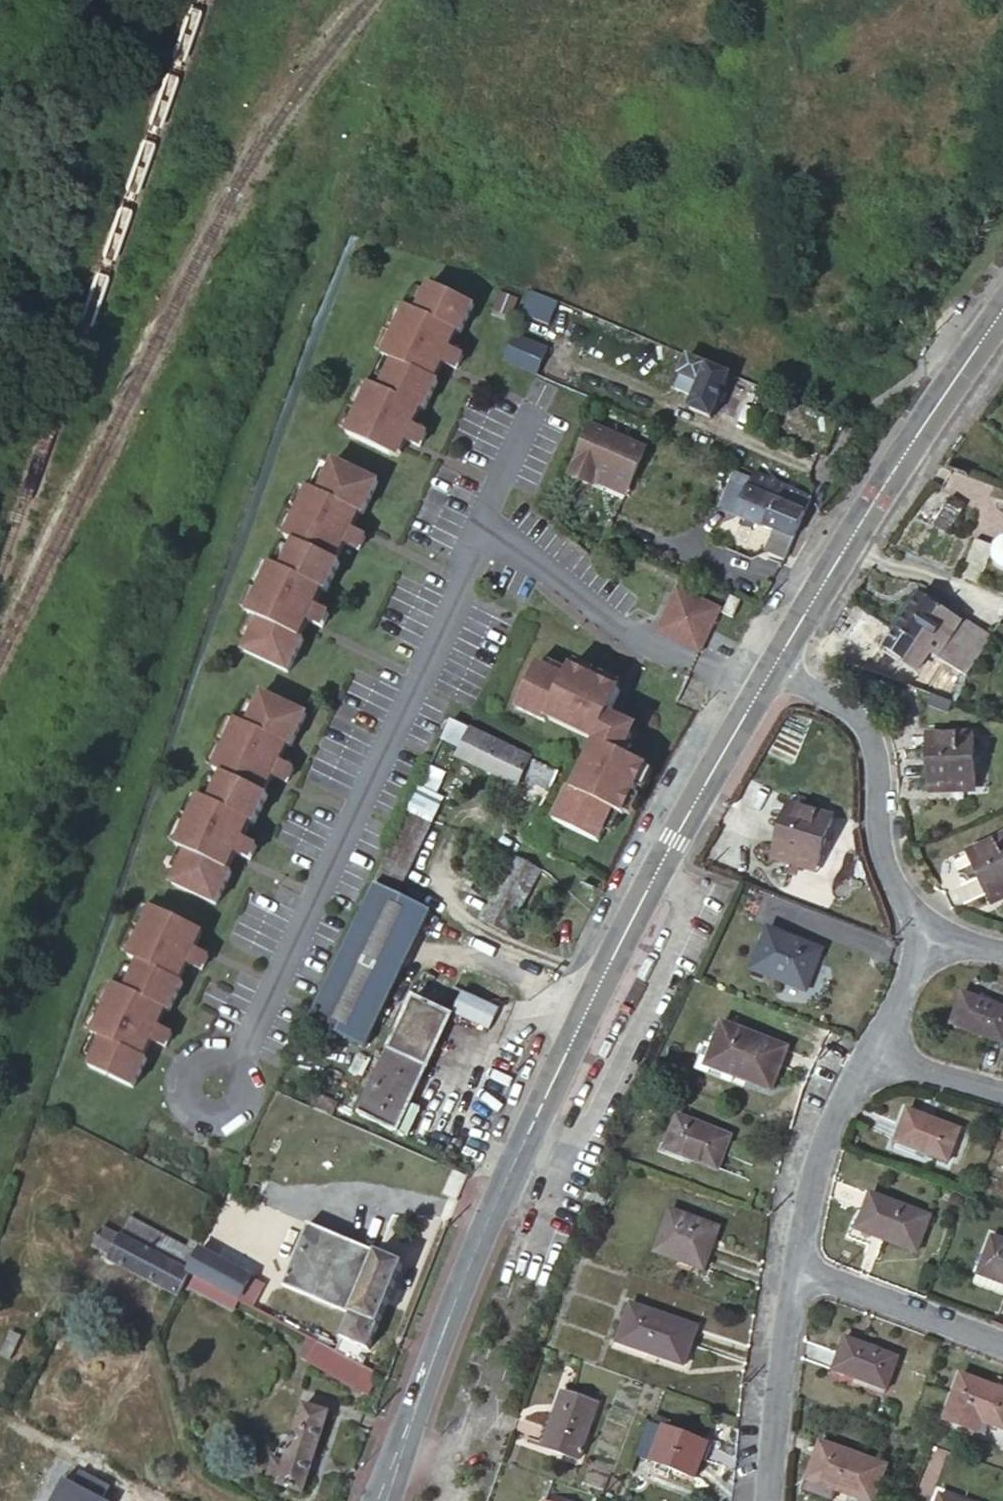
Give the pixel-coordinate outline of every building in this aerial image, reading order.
[(405,309),(381,359),(392,363),(411,372),(412,371),(427,378),(449,330),(456,333),(458,334),(473,305),(428,285),(415,314),(405,309)] [(548,301),(528,292),(520,312),(541,320),(548,301)] [(449,330),(427,378),(433,380),(441,365),(456,372),(464,356),(448,349),(456,333),(449,330)] [(547,350),(510,334),(501,357),(537,372),(547,350)] [(726,373),(683,355),(670,386),(688,393),(682,407),(708,417),(726,373)] [(411,372),(392,363),(379,390),(369,386),(346,435),(390,456),(413,407),(419,410),(423,411),(437,382),(433,380),(427,378),(412,371),(411,372)] [(413,407),(390,456),(397,459),(405,441),(421,449),(428,432),(412,425),(419,410),(413,407)] [(587,425),(563,475),(586,484),(588,479),(592,470),(625,484),(642,448),(587,425)] [(752,471),(729,461),(723,472),(748,482),(752,471)] [(379,483),(334,464),(319,496),(309,491),(287,538),(297,543),(331,559),(353,512),(360,515),(363,516),(379,483)] [(793,526),(806,494),(752,471),(748,482),(746,488),(738,505),(735,512),(775,529),(769,545),(782,551),(788,538),(793,526)] [(711,501),(735,512),(738,505),(730,502),(738,484),(746,488),(748,482),(723,472),(711,501)] [(730,502),(738,505),(746,488),(738,484),(730,502)] [(964,499),(949,490),(931,517),(945,526),(964,499)] [(353,512),(331,559),(338,562),(345,546),(361,553),(368,538),(353,530),(360,515),(353,512)] [(1000,533),(994,538),(991,546),(991,555),(996,561),(1002,564),(1002,532),(1000,533)] [(331,559),(297,543),(284,570),(274,565),(250,614),(260,619),(246,650),(289,671),(305,638),(301,637),(295,634),(318,586),(324,589),(328,591),(341,563),(338,562),(331,559)] [(318,586),(295,634),(301,637),(309,621),(325,629),(332,612),(317,605),(324,589),(318,586)] [(677,589),(661,624),(704,644),(720,609),(677,589)] [(943,660),(961,671),(964,673),(980,650),(978,649),(956,635),(965,622),(918,591),(894,628),(943,660)] [(733,592),(725,608),(734,613),(743,597),(733,592)] [(661,624),(657,633),(700,653),(704,644),(661,624)] [(943,660),(894,628),(882,646),(885,649),(879,657),(896,668),(901,660),(931,679),(943,660)] [(540,665),(519,709),(548,722),(549,718),(553,712),(600,734),(612,711),(621,690),(572,668),(568,677),(540,665)] [(305,710),(261,690),(245,722),(235,718),(212,766),(222,771),(208,799),(242,815),(248,818),(252,820),(266,790),(263,789),(257,786),(279,739),(286,742),(289,743),(305,710)] [(553,712),(549,718),(596,740),(574,787),(580,790),(603,742),(626,753),(640,724),(612,711),(600,734),(553,712)] [(552,767),(472,722),(456,756),(511,783),(513,779),(541,792),(552,767)] [(972,769),(968,727),(924,731),(928,780),(950,778),(950,772),(972,769)] [(279,739),(257,786),(263,789),(271,773),(286,781),(293,765),(278,757),(286,742),(279,739)] [(570,785),(555,818),(599,839),(614,807),(624,811),(647,763),(626,753),(603,742),(580,790),(574,787),(570,785)] [(208,799),(198,794),(174,843),(184,848),(169,880),(213,900),(229,868),(225,866),(219,863),(242,815),(208,799)] [(830,812),(786,797),(769,848),(795,857),(797,852),(816,857),(830,812)] [(427,821),(403,810),(371,879),(394,889),(427,821)] [(242,815),(219,863),(225,866),(233,850),(249,857),(256,842),(241,834),(248,818),(242,815)] [(973,861),(992,899),(1002,894),(1002,847),(973,861)] [(531,872),(506,860),(479,919),(502,932),(531,872)] [(393,891),(370,880),(304,1019),(359,1046),(425,907),(393,891)] [(137,956),(123,984),(143,993),(142,995),(157,1002),(164,1005),(167,1007),(181,977),(178,976),(172,973),(195,925),(150,904),(127,952),(137,956)] [(805,985),(821,945),(766,924),(749,964),(805,985)] [(195,925),(172,973),(178,976),(185,960),(201,968),(209,952),(193,944),(201,928),(195,925)] [(99,1034),(86,1062),(128,1084),(143,1054),(141,1052),(135,1049),(157,1002),(142,995),(143,993),(123,984),(113,980),(89,1029),(99,1034)] [(961,989),(950,1021),(1002,1040),(1002,1004),(961,989)] [(410,1104),(429,1060),(448,1014),(410,997),(359,1114),(398,1131),(410,1104)] [(157,1002),(135,1049),(141,1052),(149,1037),(164,1044),(173,1028),(156,1020),(164,1005),(157,1002)] [(769,1084),(786,1043),(720,1017),(704,1059),(769,1084)] [(421,1109),(410,1104),(398,1131),(409,1136),(421,1109)] [(959,1127),(906,1107),(894,1138),(948,1158),(959,1127)] [(715,1161),(727,1131),(677,1112),(664,1142),(715,1161)] [(915,1247),(928,1212),(870,1190),(856,1225),(915,1247)] [(716,1223),(668,1205),(652,1245),(701,1263),(716,1223)] [(399,1262),(303,1220),(277,1281),(346,1311),(337,1335),(364,1347),(399,1262)] [(102,1263),(170,1298),(182,1272),(190,1255),(122,1221),(113,1240),(104,1259),(102,1263)] [(104,1259),(113,1240),(93,1230),(84,1248),(104,1259)] [(990,1232),(975,1271),(1002,1281),(1002,1236),(990,1232)] [(193,1249),(190,1255),(182,1272),(236,1300),(247,1277),(193,1249)] [(680,1361),(694,1323),(628,1298),(614,1335),(680,1361)] [(897,1353),(844,1333),(831,1365),(884,1385),(897,1353)] [(364,1388),(375,1369),(312,1337),(303,1357),(364,1388)] [(941,1420),(977,1434),(984,1418),(1002,1426),(1002,1425),(1002,1388),(959,1371),(941,1420)] [(576,1453),(598,1399),(561,1386),(540,1440),(576,1453)] [(323,1409),(297,1402),(279,1465),(265,1461),(261,1473),(275,1478),(273,1481),(301,1489),(323,1409)] [(704,1437),(662,1421),(648,1456),(691,1472),(704,1437)] [(870,1498),(884,1461),(818,1436),(804,1474),(870,1498)] [(933,1485),(946,1451),(933,1446),(920,1480),(933,1485)] [(110,1481),(81,1465),(66,1492),(57,1487),(49,1500),(104,1500),(107,1496),(103,1494),(110,1481)] [(939,1490),(935,1500),(967,1500),(939,1490)]
